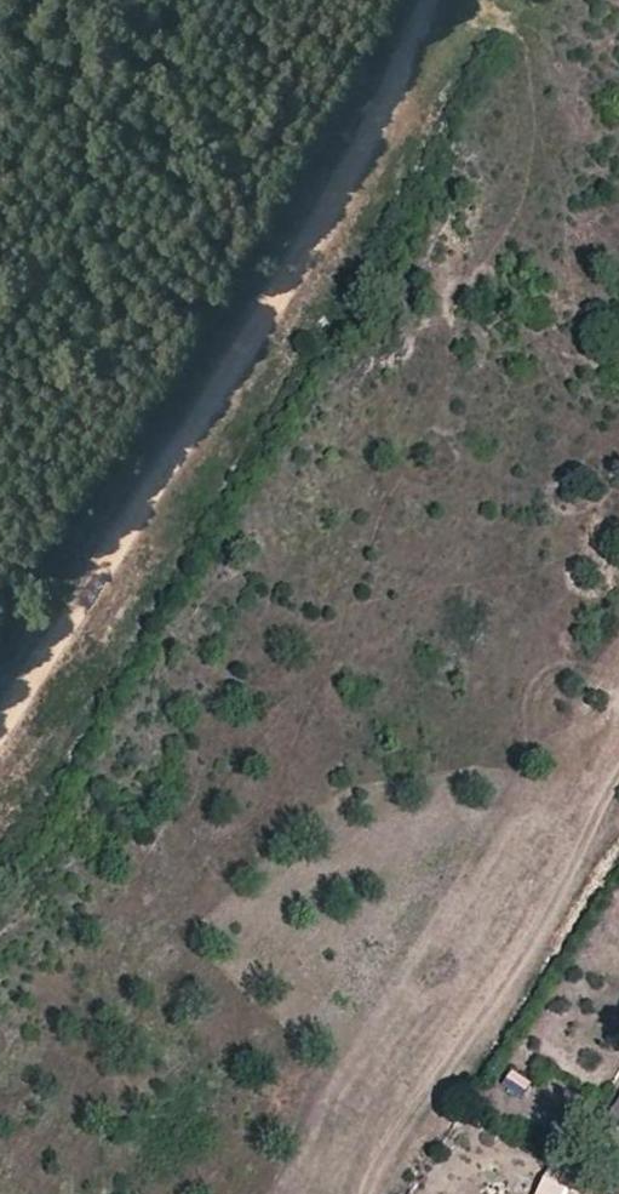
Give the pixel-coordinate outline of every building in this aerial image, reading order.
[(605,1119),(618,1128),(618,1096),(605,1119)] [(571,1169),(549,1159),(543,1173),(564,1183),(571,1169)] [(543,1173),(533,1193),(559,1193),(564,1183),(543,1173)]
